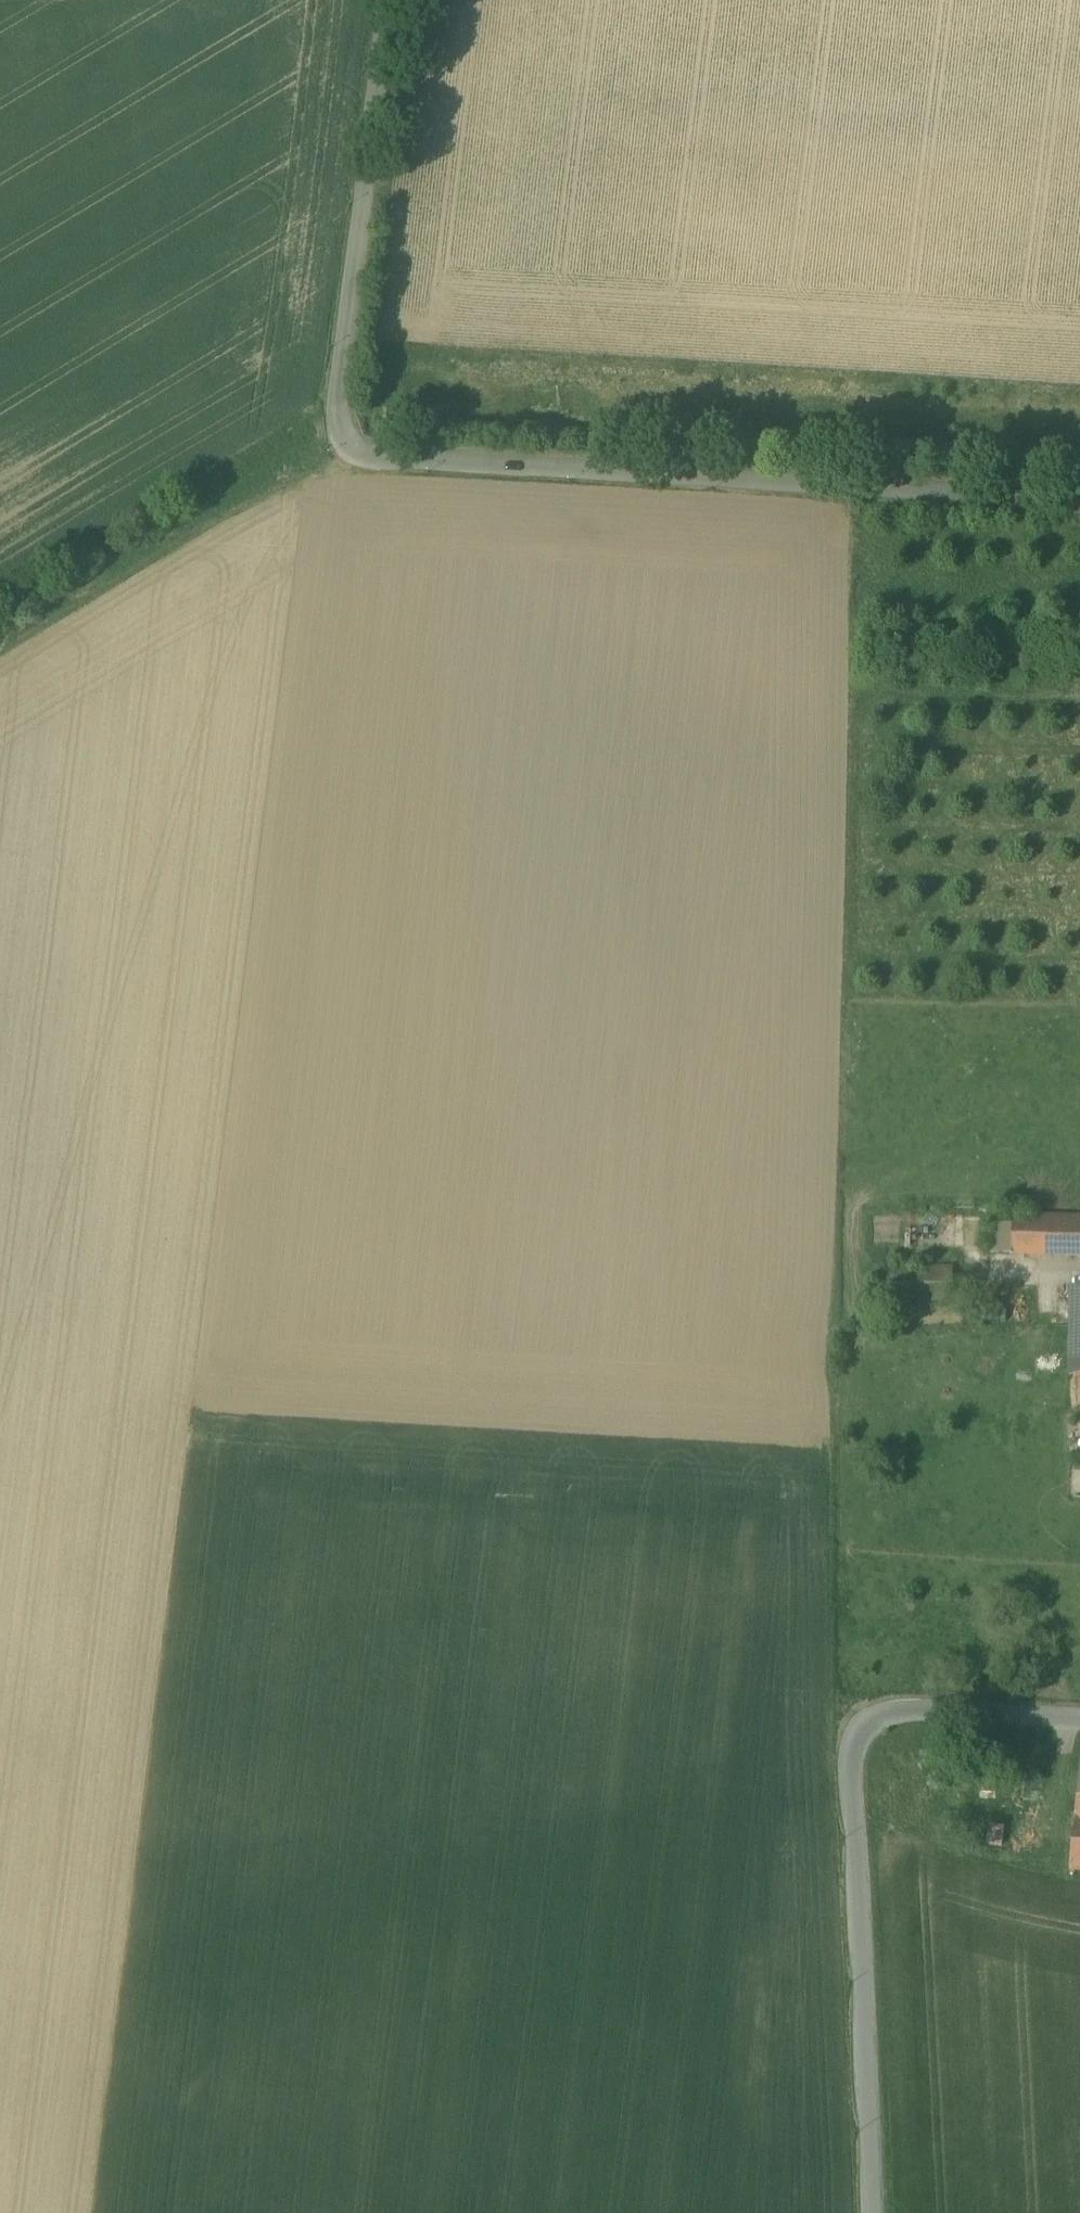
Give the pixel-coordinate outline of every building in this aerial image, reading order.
[(1014,1217),(1013,1256),(1079,1257),(1079,1218),(1014,1217)] [(954,1271),(889,1273),(890,1303),(954,1300),(954,1271)] [(1073,1291),(1071,1373),(1079,1373),(1079,1291),(1073,1291)] [(1070,1870),(1079,1872),(1079,1790),(1070,1870)]
